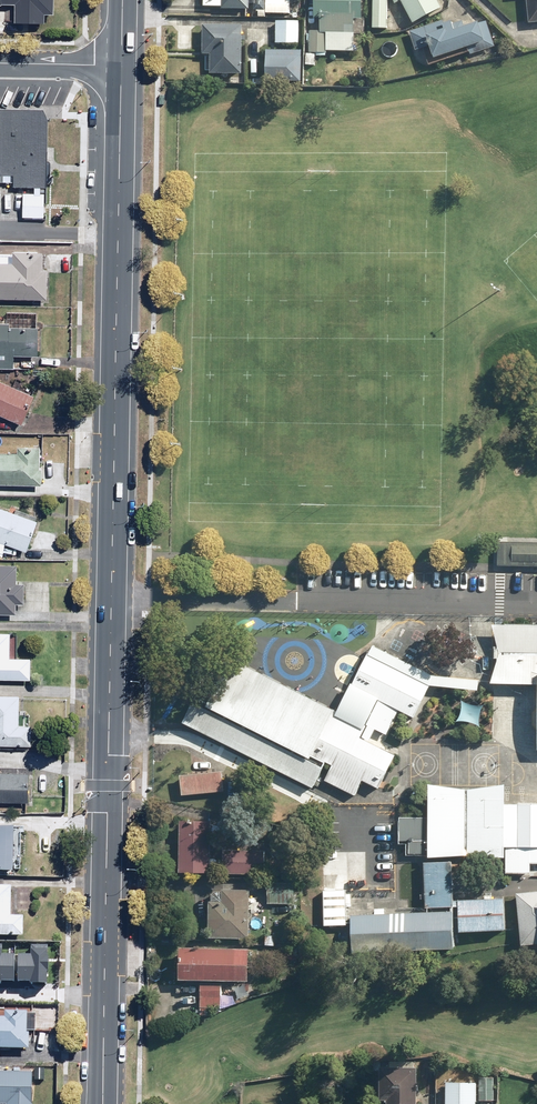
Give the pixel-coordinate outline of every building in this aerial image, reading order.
[(53,0),(0,0),(0,5),(2,4),(15,4),(15,25),(44,25),(44,16),(53,16),(53,0)] [(204,5),(222,6),(222,9),(250,10),(250,4),(257,5),(257,0),(204,0),(204,5)] [(266,14),(291,15),(292,0),(266,0),(266,14)] [(307,64),(314,65),(315,54),(326,54),(326,51),(356,51),(356,17),(363,18),(363,0),(316,0),(315,16),(315,33),(310,33),(310,53),(307,53),(307,64)] [(387,0),(373,0),(372,29),(386,30),(387,0)] [(436,0),(394,0),(396,5),(404,0),(416,22),(441,9),(436,0)] [(530,22),(536,21),(536,0),(528,0),(530,22)] [(299,22),(276,21),(276,43),(298,44),(299,22)] [(445,25),(444,21),(410,31),(415,51),(429,46),(434,60),(492,43),(486,21),(464,27),(462,21),(445,25)] [(243,26),(203,25),(202,55),(206,55),(205,70),(210,70),(210,75),(241,76),(243,26)] [(302,51),(266,50),(265,80),(301,82),(302,51)] [(12,177),(12,189),(46,189),(47,119),(44,109),(0,108),(0,177),(12,177)] [(42,194),(21,194),(21,217),(42,218),(42,194)] [(45,303),(47,271),(42,270),(42,254),(12,252),(11,265),(0,264),(0,301),(45,303)] [(0,324),(0,370),(13,370),(14,356),(38,357),(39,329),(8,328),(8,324),(0,324)] [(0,382),(0,417),(21,426),(34,397),(0,382)] [(41,486),(41,470),(39,470),(40,450),(18,449),(18,456),(0,455),(0,485),(41,486)] [(2,557),(4,544),(26,552),(33,533),(38,518),(11,508),(9,513),(0,510),(0,557),(2,557)] [(496,543),(495,565),(536,566),(536,544),(496,543)] [(15,617),(15,606),(24,606),(25,584),(15,584),(16,568),(0,567),(0,616),(15,617)] [(496,630),(502,662),(493,693),(536,695),(536,631),(496,630)] [(0,633),(0,679),(29,679),(30,659),(9,659),(10,633),(0,633)] [(335,725),(231,669),(209,710),(379,801),(402,760),(386,751),(400,724),(413,731),(434,692),(371,658),(335,725)] [(0,697),(0,747),(29,748),(30,726),(17,726),(18,697),(0,697)] [(27,803),(29,770),(0,769),(0,802),(27,803)] [(222,772),(180,775),(182,796),(224,792),(222,772)] [(357,953),(462,954),(462,939),(511,939),(511,900),(456,900),(457,859),(536,859),(536,808),(494,808),(494,795),(436,795),(436,825),(409,825),(409,862),(430,862),(430,913),(357,912),(357,953)] [(210,874),(210,821),(180,821),(179,874),(210,874)] [(11,873),(12,823),(0,823),(0,873),(11,873)] [(265,875),(265,851),(223,850),(223,874),(265,875)] [(366,852),(348,852),(346,888),(364,888),(366,852)] [(294,904),(294,883),(268,882),(268,904),(294,904)] [(23,938),(23,917),(10,917),(11,887),(0,887),(0,937),(23,938)] [(208,938),(249,940),(251,891),(222,890),(222,903),(210,902),(208,938)] [(347,890),(322,891),(323,925),(349,924),(347,890)] [(521,955),(536,953),(536,895),(516,897),(521,955)] [(1,982),(1,980),(14,980),(15,953),(2,953),(2,943),(0,943),(0,982),(1,982)] [(30,982),(47,982),(47,969),(48,969),(48,955),(47,955),(47,944),(31,944),(31,954),(18,953),(17,980),(30,981),(30,982)] [(248,982),(249,949),(180,948),(179,981),(248,982)] [(220,1008),(221,986),(201,985),(200,1008),(220,1008)] [(28,1051),(29,1032),(36,1033),(48,1033),(49,1019),(37,1019),(37,1011),(4,1010),(3,1018),(0,1017),(0,1049),(28,1051)] [(417,1068),(379,1068),(380,1098),(384,1098),(384,1103),(417,1103),(417,1068)] [(0,1073),(0,1103),(3,1103),(31,1103),(32,1074),(0,1073)] [(482,1101),(494,1101),(495,1077),(482,1077),(482,1101)] [(447,1082),(446,1103),(476,1103),(477,1083),(447,1082)]
